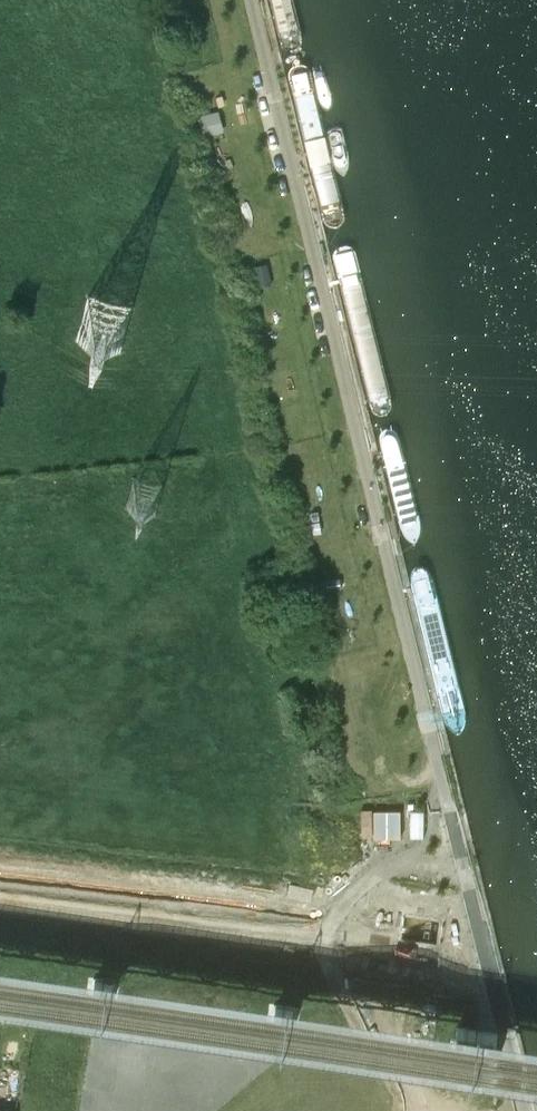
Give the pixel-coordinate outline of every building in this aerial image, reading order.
[(282,39),(283,42),(285,45),(289,46),(292,47),(295,46),(298,44),(300,42),(302,39),(302,35),(301,33),(293,0),(272,0),(282,39)] [(299,62),(295,63),(293,65),(290,68),(289,71),(290,75),(325,221),(327,225),(329,227),(332,229),(336,229),(339,229),(342,227),(344,224),(345,221),(345,218),(345,216),(311,72),(310,69),(308,66),(305,64),(302,62),(299,62)] [(210,128),(227,125),(223,106),(206,109),(210,128)] [(344,245),(336,247),(333,251),(332,256),(371,410),(375,414),(379,415),(387,414),(390,409),(392,404),(354,250),(349,245),(344,245)] [(392,429),(386,428),(381,431),(379,439),(401,528),(406,537),(416,543),(420,534),(420,523),(417,511),(397,434),(392,429)] [(424,564),(419,563),(415,566),(413,570),(411,580),(447,723),(452,731),(459,733),(463,728),(465,718),(434,576),(429,567),(424,564)]
